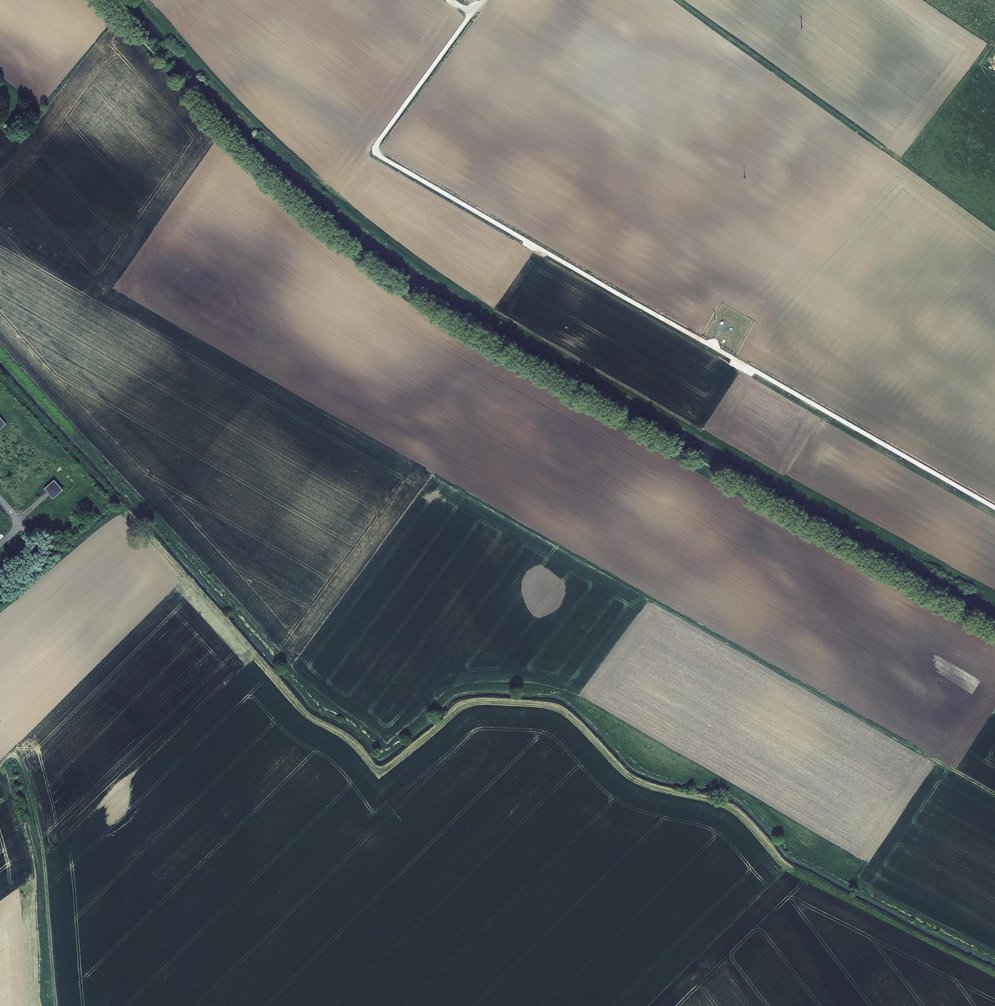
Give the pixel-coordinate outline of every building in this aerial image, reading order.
[(53,499),(63,490),(54,480),(44,489),(53,499)]
